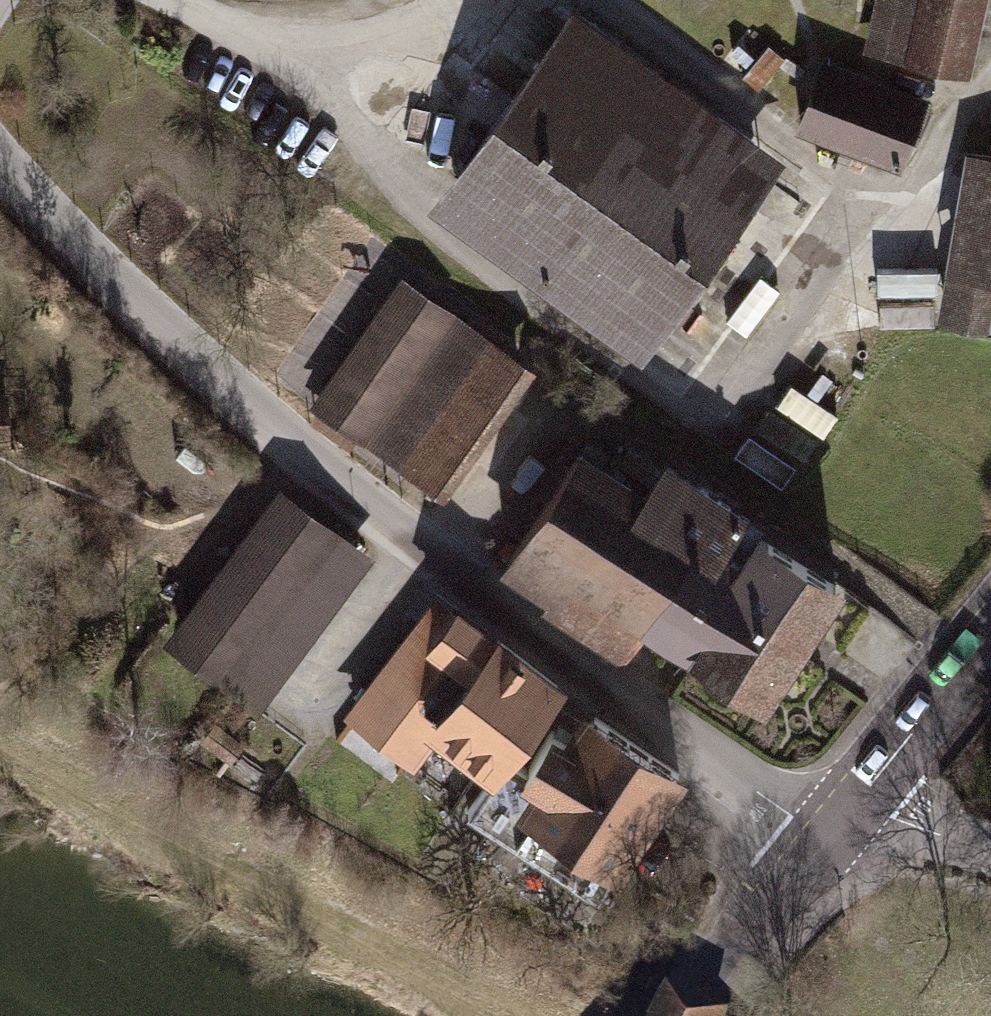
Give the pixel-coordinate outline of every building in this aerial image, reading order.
[(921,0),(884,0),(873,49),(908,57),(921,0)] [(908,57),(967,70),(983,0),(921,0),(908,57)] [(541,58),(743,203),(772,163),(570,18),(541,58)] [(457,174),(532,228),(514,254),(641,345),(743,203),(541,58),(457,174)] [(823,63),(800,124),(900,161),(923,100),(823,63)] [(946,318),(990,326),(990,156),(976,154),(946,318)] [(532,228),(457,174),(439,199),(514,254),(532,228)] [(369,432),(447,318),(401,287),(323,401),(369,432)] [(517,365),(447,318),(369,432),(440,480),(517,365)] [(646,615),(700,650),(726,609),(703,594),(748,525),(751,522),(663,464),(642,495),(577,453),(508,558),(554,589),(550,595),(627,645),(646,615)] [(327,531),(282,498),(179,637),(224,670),(327,531)] [(835,581),(748,525),(703,594),(726,609),(700,650),(699,651),(762,693),(835,581)] [(359,555),(327,531),(224,670),(255,695),(359,555)] [(437,603),(422,623),(437,635),(452,614),(437,603)] [(438,722),(495,767),(505,754),(558,687),(457,608),(452,614),(437,635),(422,623),(355,709),(412,754),(438,722)] [(551,729),(526,767),(593,812),(636,744),(593,716),(575,745),(551,729)] [(677,773),(636,744),(593,812),(526,767),(505,754),(495,767),(468,811),(487,823),(596,895),(613,870),(677,773)] [(596,895),(487,823),(466,856),(597,943),(619,910),(647,889),(613,870),(596,895)]
